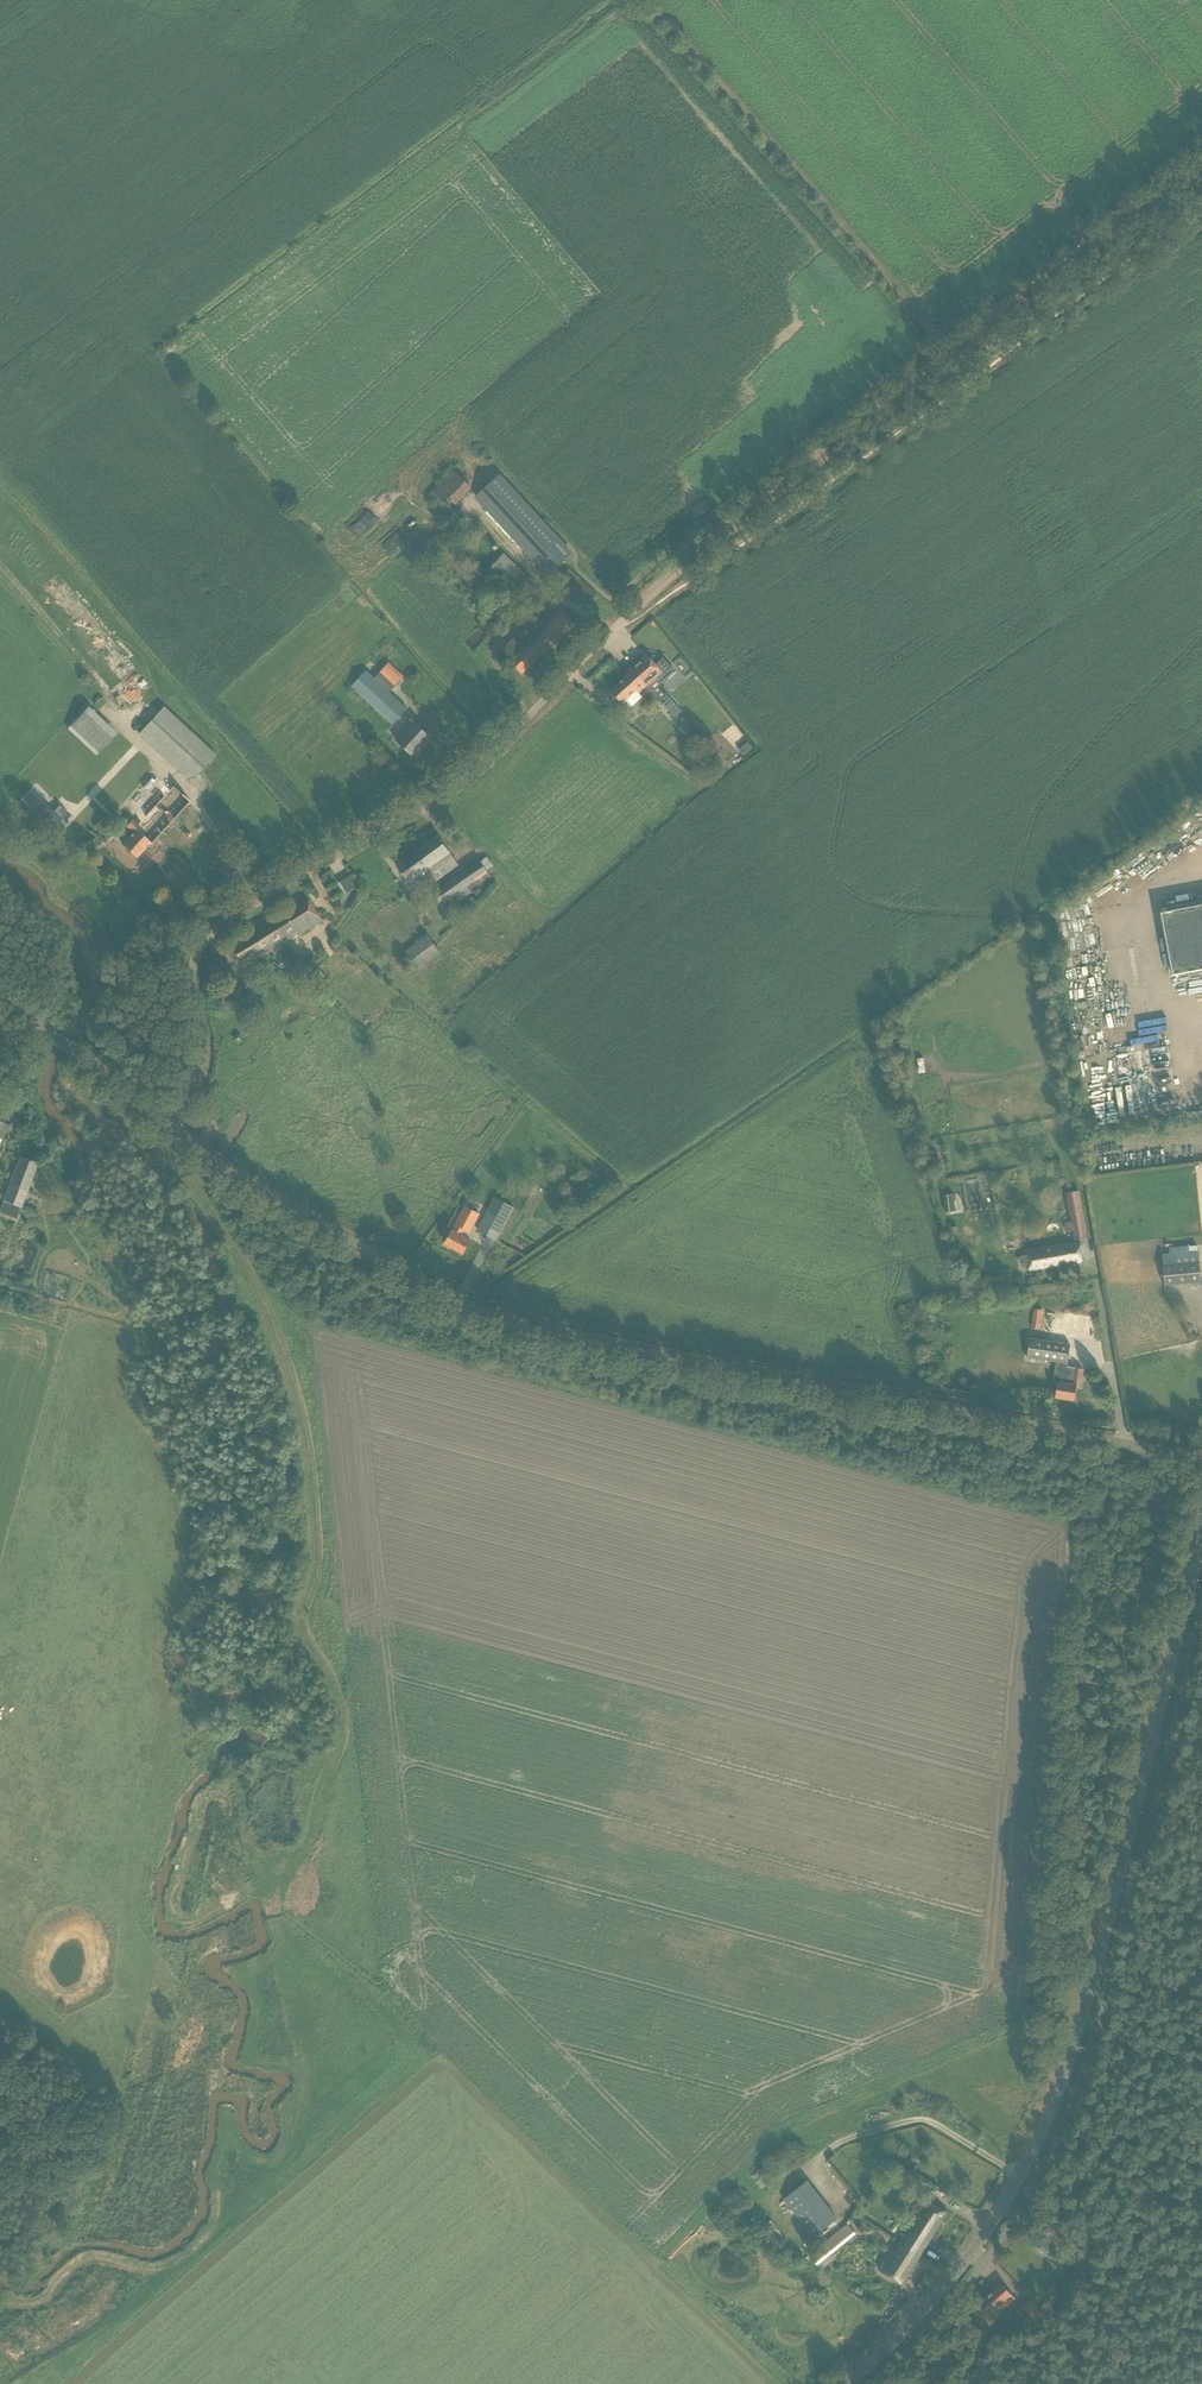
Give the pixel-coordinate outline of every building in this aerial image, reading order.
[(430,491),(448,508),(468,486),(450,469),(430,491)] [(572,554),(499,475),(476,496),(549,575),(572,554)] [(455,533),(466,542),(473,533),(462,524),(455,533)] [(440,563),(453,570),(459,560),(446,552),(440,563)] [(488,570),(521,601),(536,585),(503,554),(488,570)] [(547,621),(545,623),(538,615),(501,651),(522,674),(575,625),(562,611),(548,623),(547,621)] [(663,681),(675,671),(663,659),(656,665),(647,655),(632,668),(640,678),(648,688),(657,680),(663,681)] [(380,671),(395,685),(404,677),(389,663),(380,671)] [(640,678),(632,668),(623,676),(625,678),(610,691),(621,704),(636,690),(638,692),(646,686),(648,688),(640,678)] [(143,689),(149,685),(139,670),(124,680),(129,688),(138,682),(143,689)] [(351,686),(393,724),(407,709),(365,671),(351,686)] [(659,700),(667,709),(674,703),(666,694),(659,700)] [(667,709),(674,716),(680,710),(674,703),(667,709)] [(139,733),(182,774),(191,782),(215,755),(163,707),(139,733)] [(91,749),(88,752),(94,758),(116,734),(88,708),(69,729),(91,749)] [(395,739),(411,754),(428,736),(414,723),(404,734),(401,731),(395,739)] [(737,748),(742,755),(752,748),(747,741),(737,748)] [(736,749),(730,754),(734,760),(741,756),(736,749)] [(135,757),(95,801),(111,815),(151,771),(135,757)] [(126,826),(133,833),(130,836),(122,845),(136,857),(149,843),(151,844),(190,802),(173,786),(172,787),(167,782),(151,799),(157,804),(138,824),(133,819),(126,826)] [(52,813),(34,796),(27,804),(53,828),(67,813),(59,805),(52,813)] [(115,816),(122,823),(130,814),(123,808),(115,816)] [(104,839),(106,841),(116,831),(102,818),(94,826),(106,837),(104,839)] [(409,882),(414,888),(424,881),(419,875),(425,871),(428,876),(430,874),(435,881),(458,865),(437,835),(396,865),(409,882)] [(480,861),(480,860),(479,860),(432,894),(440,906),(455,895),(459,901),(492,878),(487,870),(480,861)] [(360,880),(347,877),(344,887),(357,890),(360,880)] [(412,900),(419,909),(424,905),(417,896),(412,900)] [(229,949),(240,967),(282,941),(284,944),(323,921),(310,899),(229,949)] [(1067,905),(1074,930),(1081,928),(1074,903),(1067,905)] [(1161,913),(1172,974),(1201,969),(1201,905),(1161,913)] [(405,951),(418,969),(440,953),(428,935),(405,951)] [(235,1036),(234,1039),(236,1042),(239,1043),(242,1041),(243,1038),(242,1035),(238,1034),(235,1036)] [(5,1071),(10,1079),(21,1072),(16,1065),(5,1071)] [(1113,1087),(1116,1115),(1134,1113),(1132,1085),(1113,1087)] [(17,1218),(38,1163),(20,1156),(0,1209),(0,1212),(17,1218)] [(536,1184),(531,1192),(537,1195),(541,1188),(536,1184)] [(1077,1191),(1066,1193),(1071,1221),(1073,1231),(1075,1239),(1086,1236),(1077,1191)] [(945,1196),(944,1196),(946,1212),(951,1212),(955,1211),(954,1195),(945,1196)] [(495,1198),(477,1230),(496,1240),(514,1208),(495,1198)] [(451,1233),(445,1244),(463,1253),(468,1243),(470,1240),(470,1239),(466,1238),(463,1236),(466,1231),(469,1233),(479,1213),(466,1206),(458,1220),(452,1230),(451,1233)] [(955,1227),(949,1228),(950,1235),(957,1233),(958,1233),(957,1226),(955,1227)] [(1019,1260),(1019,1261),(1019,1262),(1019,1263),(1020,1263),(1021,1264),(1022,1264),(1027,1264),(1028,1269),(1081,1262),(1080,1250),(1079,1242),(1027,1251),(1026,1251),(1027,1256),(1022,1256),(1021,1256),(1021,1257),(1020,1257),(1020,1258),(1019,1258),(1019,1259),(1019,1260)] [(1163,1263),(1163,1266),(1165,1282),(1201,1278),(1199,1259),(1163,1263)] [(1030,1328),(1040,1329),(1043,1310),(1034,1309),(1030,1328)] [(1029,1338),(1026,1357),(1066,1363),(1070,1344),(1029,1338)] [(1055,1397),(1074,1400),(1076,1387),(1080,1387),(1083,1369),(1067,1366),(1064,1383),(1058,1382),(1055,1397)] [(784,2198),(814,2236),(836,2218),(806,2181),(784,2198)] [(927,2199),(901,2241),(921,2254),(947,2212),(927,2199)] [(809,2255),(816,2264),(856,2233),(848,2224),(809,2255)] [(911,2269),(914,2263),(915,2263),(921,2254),(901,2241),(894,2252),(891,2251),(879,2269),(903,2285),(912,2269),(911,2269)] [(995,2315),(1014,2298),(1001,2284),(983,2300),(982,2299),(971,2308),(978,2316),(975,2319),(983,2328),(997,2316),(995,2315)] [(1020,2307),(1034,2323),(1043,2315),(1029,2299),(1020,2307)]
